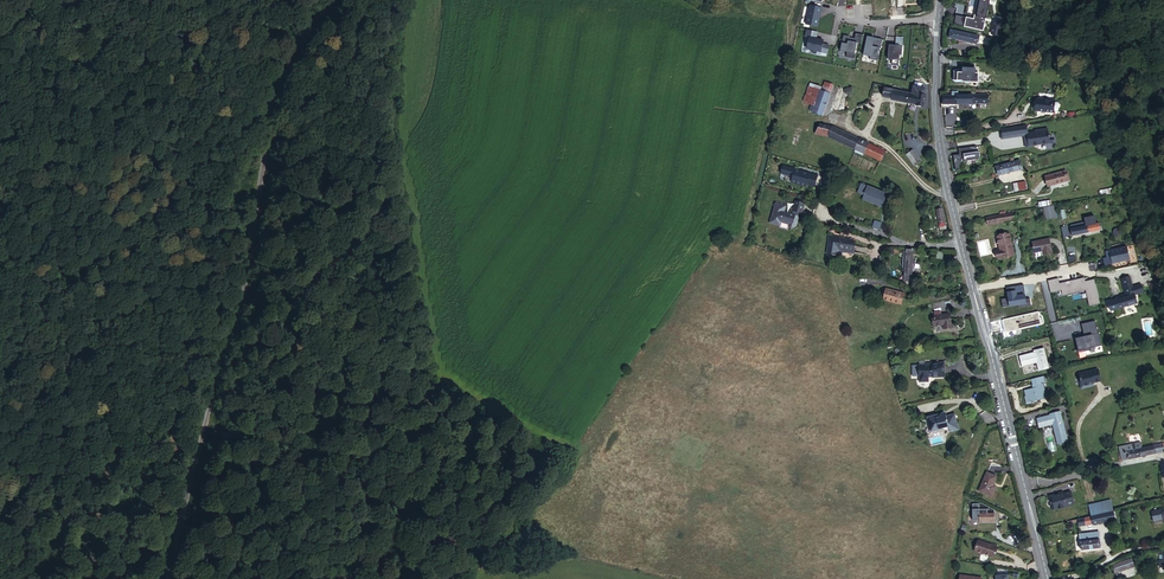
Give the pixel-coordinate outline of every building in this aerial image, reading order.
[(815,25),(818,13),(819,13),(820,6),(808,4),(804,23),(815,25)] [(999,35),(1002,21),(994,20),(991,33),(999,35)] [(807,49),(813,50),(813,52),(820,54),(821,51),(827,52),(829,44),(823,43),(823,39),(816,38),(817,31),(807,29),(805,36),(810,37),(807,49)] [(973,41),(974,37),(974,36),(949,30),(947,37),(973,42),(973,41)] [(862,42),(863,34),(856,32),(855,36),(855,38),(849,37),(849,35),(844,34),(840,50),(847,51),(846,55),(854,57),(857,41),(862,42)] [(883,38),(868,35),(864,54),(870,55),(870,58),(877,59),(879,47),(881,47),(883,38)] [(891,51),(889,51),(889,58),(892,58),(892,63),(899,63),(900,54),(902,54),(903,45),(892,44),(891,51)] [(963,65),(954,65),(954,76),(962,76),(962,77),(966,77),(966,76),(977,77),(977,67),(974,67),(974,63),(965,63),(965,67),(963,67),(963,65)] [(815,105),(812,103),(810,109),(822,114),(833,83),(824,80),(822,85),(821,89),(815,105)] [(913,92),(911,91),(909,101),(924,105),(927,94),(927,91),(926,84),(918,81),(917,83),(916,82),(915,85),(913,92)] [(821,89),(822,85),(811,82),(805,101),(809,102),(814,87),(821,89)] [(911,91),(892,85),(890,91),(891,92),(894,93),(893,95),(909,100),(909,101),(911,91)] [(809,102),(812,103),(815,105),(821,89),(814,87),(809,102)] [(987,98),(991,98),(991,93),(958,93),(958,89),(951,89),(951,93),(941,93),(941,102),(987,101),(987,98)] [(1059,98),(1059,97),(1058,96),(1058,90),(1045,89),(1044,95),(1043,95),(1042,107),(1058,109),(1058,107),(1059,98)] [(1029,129),(1028,122),(1004,126),(1005,134),(1026,131),(1026,133),(1027,135),(1029,136),(1030,136),(1031,141),(1034,140),(1034,141),(1052,139),(1051,133),(1052,133),(1051,130),(1050,130),(1049,124),(1036,126),(1037,128),(1029,129)] [(828,134),(832,125),(820,123),(816,133),(828,134)] [(832,124),(832,125),(828,134),(880,159),(884,149),(832,124)] [(1005,134),(1004,126),(1002,127),(1004,136),(1026,133),(1026,131),(1005,134)] [(912,147),(904,150),(905,153),(906,155),(908,159),(916,156),(912,147)] [(958,149),(952,150),(954,169),(960,168),(960,167),(962,166),(961,154),(958,154),(958,149)] [(1017,159),(1002,162),(1004,167),(1008,166),(1009,170),(1019,168),(1017,159)] [(1004,167),(1002,162),(994,164),(996,172),(1009,170),(1008,166),(1004,167)] [(792,175),(791,179),(814,186),(817,175),(783,165),(781,171),(792,175)] [(1047,184),(1068,178),(1064,167),(1044,172),(1047,184)] [(1014,193),(1027,191),(1025,182),(1013,185),(1014,193)] [(883,202),(886,194),(860,184),(857,192),(864,194),(862,198),(881,206),(883,202)] [(787,197),(777,194),(775,202),(769,221),(776,224),(780,222),(780,221),(787,223),(790,228),(795,225),(798,217),(797,215),(798,212),(801,212),(804,203),(795,200),(791,214),(783,211),(787,197)] [(889,205),(892,196),(886,194),(883,202),(889,205)] [(1053,215),(1051,204),(1042,205),(1044,217),(1053,215)] [(940,226),(946,225),(943,207),(936,209),(940,226)] [(1015,218),(1014,210),(984,216),(985,224),(996,221),(1015,218)] [(1074,226),(1070,227),(1072,233),(1100,227),(1098,221),(1096,221),(1094,214),(1084,216),(1085,220),(1073,223),(1074,226)] [(872,221),(870,228),(877,230),(879,223),(872,221)] [(1014,255),(1009,233),(996,236),(1000,250),(996,251),(998,259),(1014,255)] [(842,243),(843,239),(843,237),(833,234),(831,241),(832,241),(842,243)] [(858,243),(843,239),(842,243),(832,241),(829,253),(841,257),(843,253),(856,257),(859,249),(856,248),(858,243)] [(1042,255),(1052,254),(1049,239),(1032,242),(1034,253),(1042,252),(1042,255)] [(915,262),(915,258),(907,257),(905,257),(903,272),(906,272),(905,282),(913,283),(914,270),(915,270),(916,266),(914,266),(915,265),(916,265),(917,265),(917,264),(917,263),(916,262),(915,262)] [(1150,270),(1156,268),(1154,260),(1147,262),(1150,270)] [(1099,303),(1092,277),(1083,279),(1082,276),(1066,280),(1066,279),(1064,280),(1056,282),(1056,276),(1046,277),(1049,289),(1058,287),(1059,290),(1085,284),(1089,305),(1099,303)] [(1136,303),(1134,295),(1132,287),(1130,276),(1121,278),(1124,294),(1121,295),(1122,298),(1133,295),(1135,303),(1136,303)] [(1132,287),(1134,295),(1144,292),(1142,285),(1132,287)] [(906,294),(889,289),(885,300),(903,304),(906,294)] [(1110,309),(1135,303),(1133,295),(1122,298),(1108,301),(1110,309)] [(1038,311),(1002,319),(1004,326),(1008,325),(1009,330),(1040,323),(1038,311)] [(955,331),(953,315),(937,316),(937,328),(946,327),(946,331),(955,331)] [(1080,323),(1083,336),(1080,336),(1080,338),(1075,340),(1078,351),(1084,350),(1084,352),(1090,350),(1090,348),(1095,347),(1101,346),(1098,333),(1097,333),(1094,320),(1080,323)] [(1005,332),(1040,324),(1040,323),(1009,330),(1008,325),(1004,326),(1005,332)] [(1036,351),(1020,354),(1022,363),(1037,360),(1039,369),(1049,366),(1044,346),(1035,348),(1036,351)] [(946,364),(933,364),(933,366),(926,366),(927,364),(926,362),(920,362),(921,365),(920,365),(920,381),(923,382),(929,383),(929,378),(946,378),(946,364)] [(1094,369),(1077,372),(1078,377),(1079,385),(1087,384),(1087,382),(1089,382),(1096,380),(1094,369)] [(1040,375),(1027,378),(1030,387),(1021,389),(1022,395),(1021,395),(1023,402),(1028,401),(1027,400),(1042,396),(1039,383),(1038,383),(1037,381),(1041,380),(1040,375)] [(1090,385),(1089,382),(1087,382),(1087,384),(1079,385),(1078,377),(1077,377),(1079,386),(1090,385)] [(1056,437),(1066,435),(1060,409),(1050,411),(1051,417),(1036,420),(1038,429),(1052,426),(1055,437),(1056,437)] [(957,431),(960,427),(960,426),(957,424),(958,423),(955,415),(947,417),(947,416),(944,414),(942,417),(940,415),(928,418),(931,428),(933,427),(935,431),(949,428),(951,433),(957,431)] [(1068,446),(1066,435),(1056,437),(1055,437),(1058,449),(1069,447),(1068,446)] [(1124,451),(1140,448),(1139,442),(1123,445),(1124,451)] [(1154,452),(1163,451),(1162,443),(1152,445),(1154,452)] [(1126,458),(1154,452),(1152,445),(1140,448),(1124,451),(1119,452),(1120,458),(1125,456),(1126,458)] [(992,484),(996,475),(987,471),(978,489),(991,495),(995,486),(992,484)] [(1057,507),(1077,502),(1076,501),(1074,489),(1066,491),(1065,489),(1063,490),(1064,491),(1060,492),(1054,493),(1057,507)] [(1114,509),(1116,509),(1113,498),(1090,503),(1093,514),(1114,509)] [(982,502),(979,502),(973,502),(974,519),(980,519),(980,512),(987,512),(988,510),(984,509),(984,507),(993,508),(993,507),(982,502)] [(994,520),(993,508),(984,507),(984,509),(988,510),(987,512),(980,512),(980,519),(980,520),(994,520)] [(1163,507),(1151,510),(1154,521),(1162,519),(1161,518),(1163,517),(1163,508),(1163,507)] [(1092,514),(1093,520),(1094,523),(1116,518),(1114,509),(1093,514),(1092,514)] [(1080,540),(1093,537),(1092,532),(1079,534),(1080,540)] [(1100,536),(1093,537),(1080,540),(1082,549),(1101,545),(1100,536)] [(995,556),(999,545),(978,537),(974,550),(982,553),(983,552),(995,556)] [(1008,568),(997,567),(997,578),(1008,578),(1008,568)] [(1116,576),(1122,574),(1120,568),(1114,571),(1116,576)]
